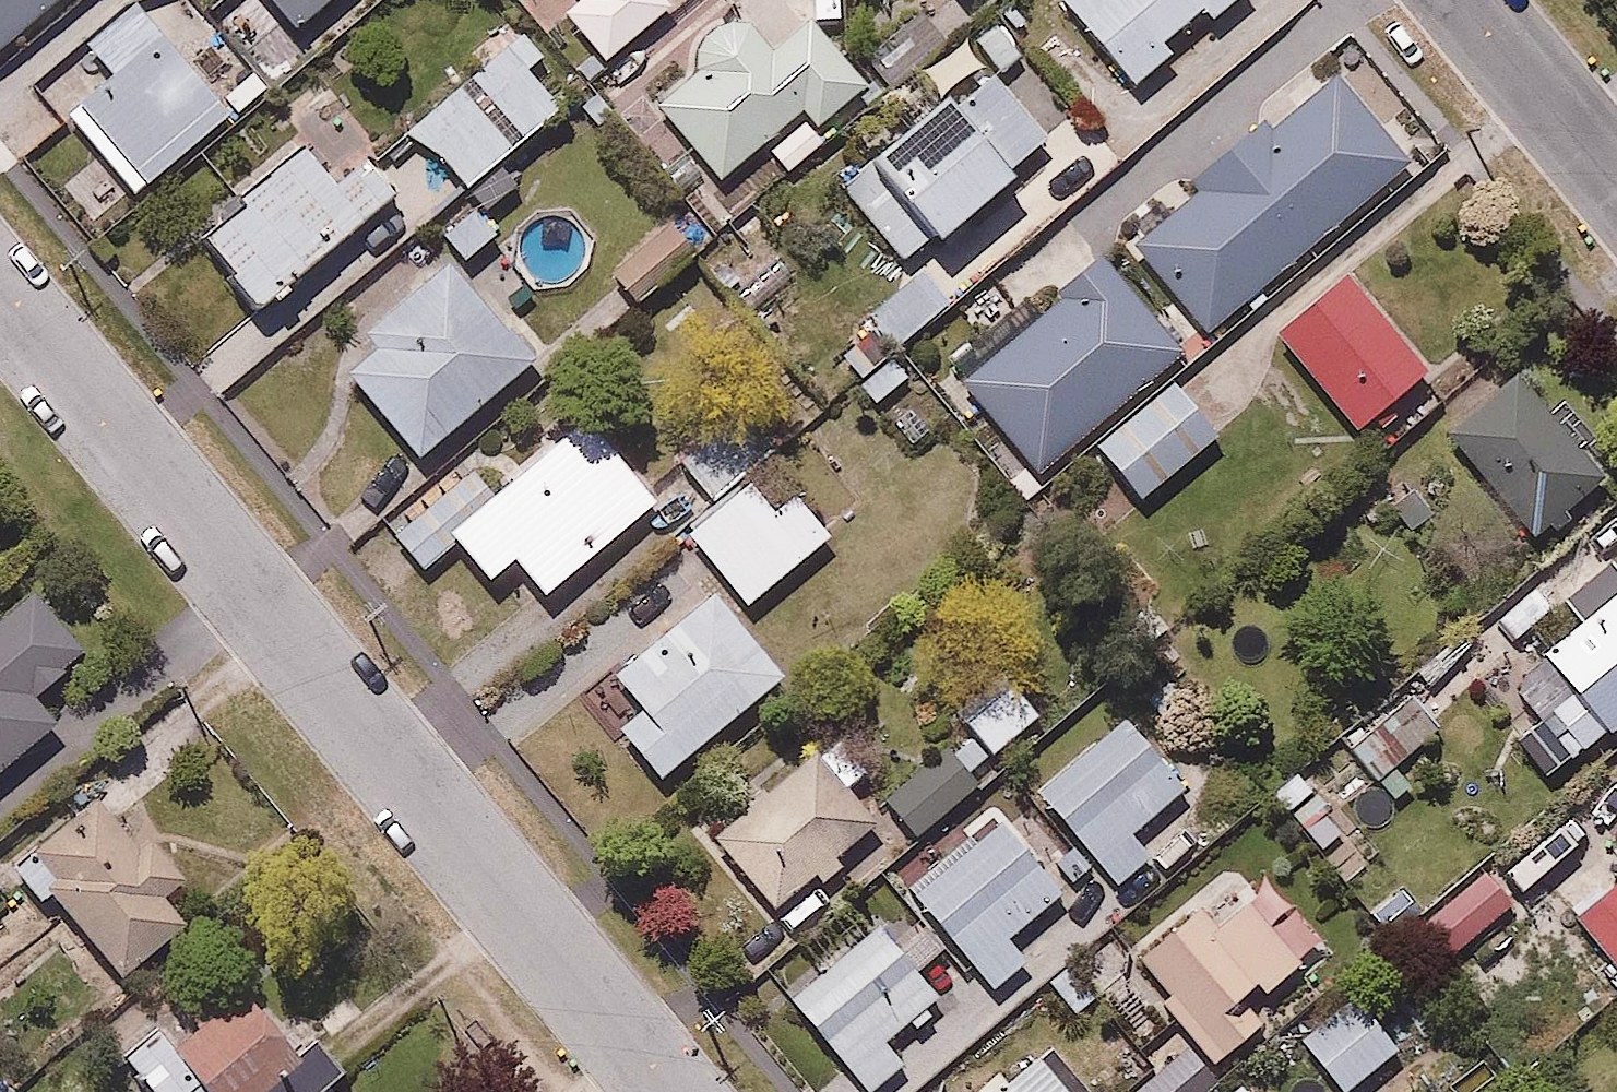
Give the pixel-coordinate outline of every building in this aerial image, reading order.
[(50,0),(0,0),(0,43),(50,0)] [(85,30),(113,66),(64,104),(128,187),(230,108),(146,0),(124,0),(85,30)] [(665,0),(571,0),(560,8),(604,61),(669,7),(665,0)] [(1210,16),(1229,0),(1063,0),(1130,81),(1172,47),(1162,35),(1200,4),(1210,16)] [(690,66),(654,98),(724,175),(764,139),(789,167),(821,137),(816,132),(870,83),(804,10),(775,36),(759,19),(723,20),(689,48),(690,66)] [(530,177),(504,149),(559,100),(529,66),(549,48),(523,20),(409,123),(475,197),(441,227),(467,255),(500,225),(490,213),(530,177)] [(831,177),(902,261),(1046,138),(975,55),(831,177)] [(1269,122),(1258,109),(1179,177),(1191,190),(1129,244),(1206,334),(1407,161),(1329,71),(1269,122)] [(397,188),(366,150),(341,170),(313,135),(195,232),(255,305),(397,188)] [(1053,273),(1065,287),(961,376),(1039,467),(1183,345),(1093,239),(1053,273)] [(532,352),(446,252),(362,326),(379,345),(352,368),(421,448),(532,352)] [(1344,268),(1273,329),(1356,425),(1427,363),(1344,268)] [(1546,517),(1556,529),(1580,508),(1571,496),(1600,472),(1515,368),(1440,429),(1526,533),(1546,517)] [(1171,372),(1086,439),(1133,498),(1218,432),(1171,372)] [(660,493),(606,434),(588,448),(558,415),(533,437),(537,442),(491,484),(481,473),(503,454),(490,440),(387,534),(422,572),(456,540),(491,579),(510,562),(544,599),(660,493)] [(766,455),(679,519),(744,606),(831,542),(766,455)] [(788,669),(713,582),(610,669),(640,704),(617,725),(663,777),(788,669)] [(1616,719),(1616,582),(1536,646),(1558,674),(1540,688),(1569,725),(1558,734),(1538,707),(1510,729),(1548,777),(1616,719)] [(0,608),(0,765),(59,716),(35,687),(81,649),(28,585),(0,608)] [(949,696),(989,749),(1042,710),(1002,656),(949,696)] [(1343,744),(1375,782),(1442,726),(1410,688),(1343,744)] [(1120,887),(1159,853),(1136,826),(1188,780),(1120,704),(1029,784),(1120,887)] [(949,727),(879,787),(922,839),(993,779),(949,727)] [(782,744),(748,774),(762,789),(709,836),(775,910),(816,872),(826,883),(849,863),(839,852),(879,816),(815,744),(798,761),(782,744)] [(50,876),(42,884),(122,968),(183,909),(164,890),(184,870),(149,834),(136,847),(88,797),(29,853),(50,876)] [(992,988),(1031,955),(1012,932),(1071,883),(1001,799),(903,882),(992,988)] [(1480,864),(1421,916),(1456,956),(1515,903),(1480,864)] [(1572,920),(1615,970),(1616,968),(1616,881),(1572,920)] [(1197,905),(1138,959),(1173,997),(1163,1005),(1218,1065),(1269,1018),(1248,995),(1234,1008),(1229,1003),(1251,982),(1262,994),(1299,960),(1244,899),(1215,925),(1197,905)] [(904,1060),(888,1039),(948,992),(875,900),(773,980),(862,1091),(863,1091),(904,1060)] [(293,1046),(209,950),(108,1038),(155,1091),(316,1091),(350,1062),(317,1025),(293,1046)] [(1296,1036),(1342,1091),(1346,1091),(1400,1048),(1351,990),(1296,1036)] [(952,1091),(1074,1091),(1032,1043),(1001,1069),(991,1058),(952,1091)]
